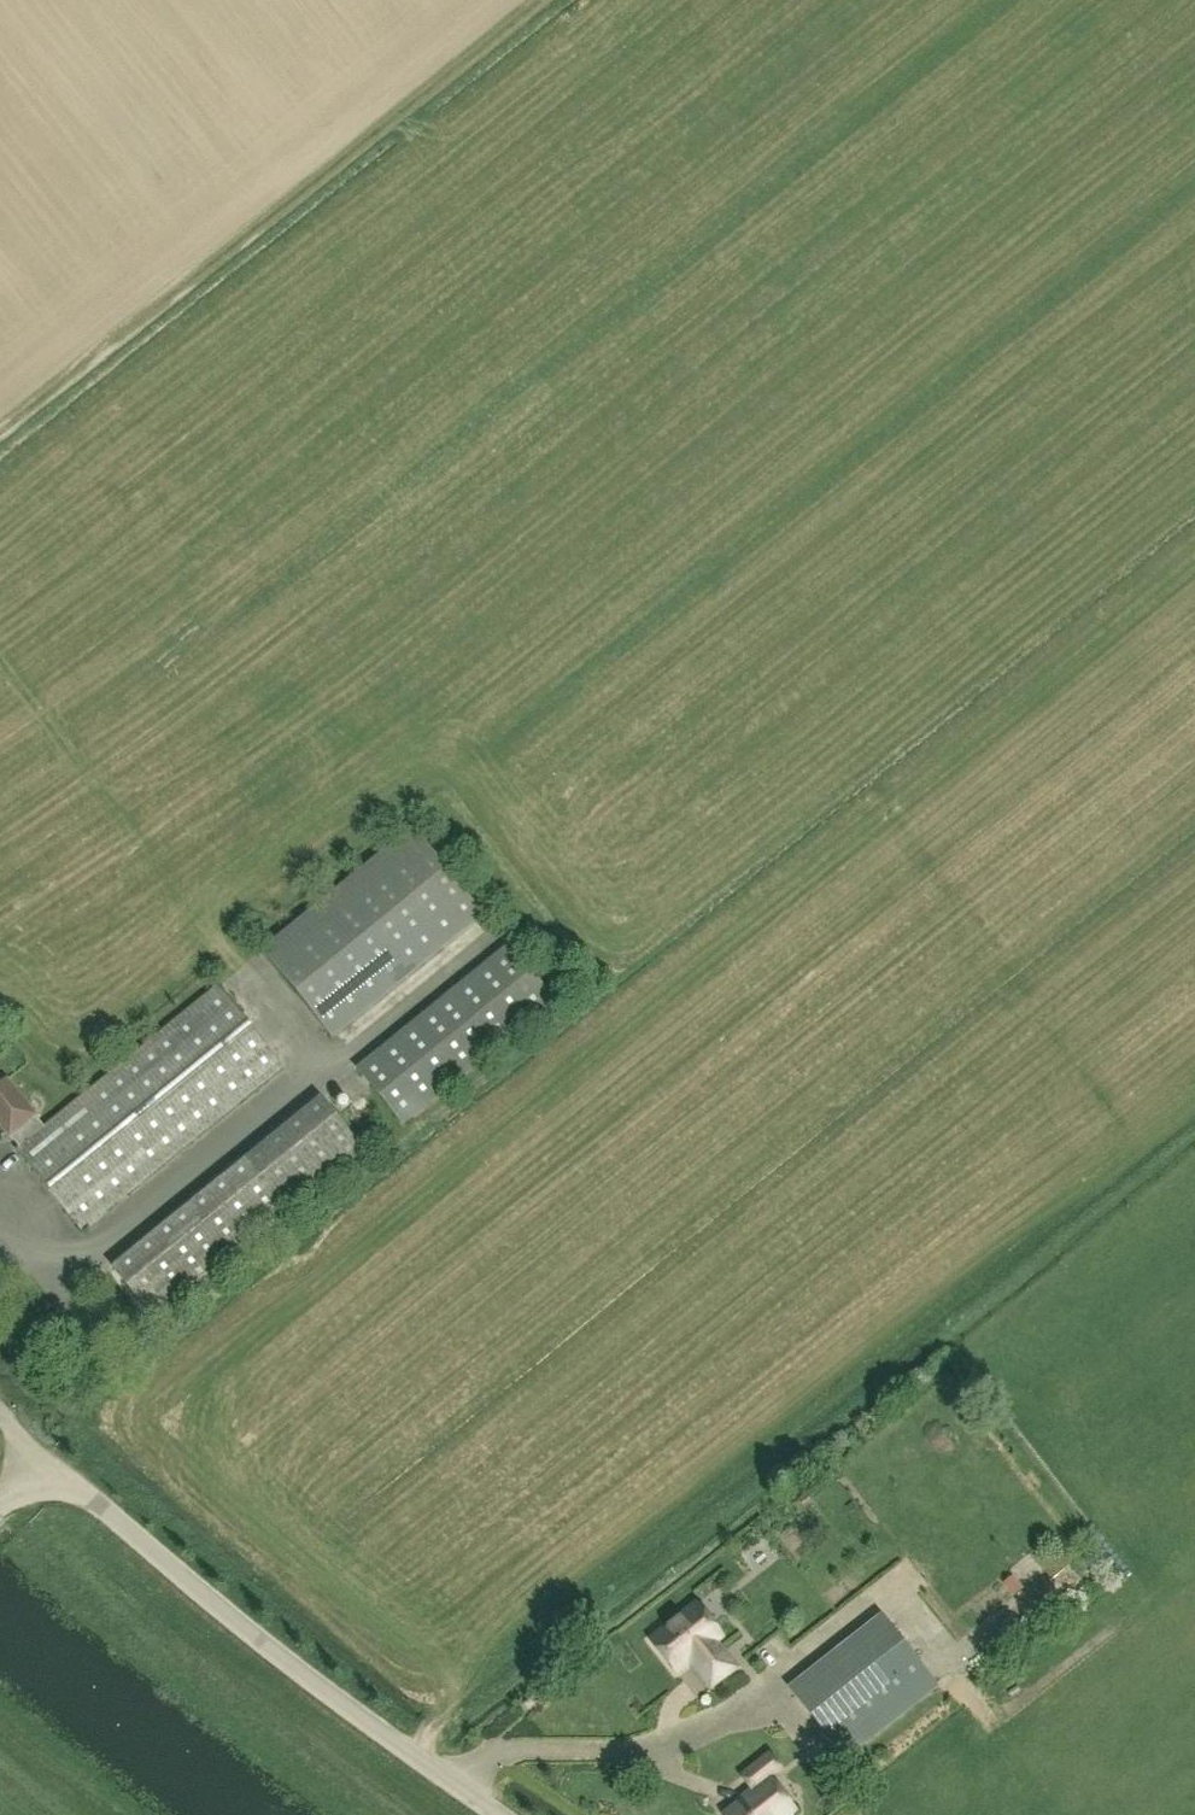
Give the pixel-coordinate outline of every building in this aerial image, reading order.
[(332,1037),(482,915),(412,829),(262,951),(332,1037)] [(404,1125),(554,1003),(508,947),(358,1069),(404,1125)] [(283,1069),(217,988),(45,1128),(6,1080),(0,1085),(0,1124),(20,1149),(18,1150),(83,1231),(283,1069)] [(156,1321),(363,1152),(320,1099),(113,1268),(156,1321)] [(1009,1600),(1025,1625),(1061,1601),(1045,1576),(1009,1600)] [(915,1599),(893,1612),(938,1686),(960,1672),(915,1599)] [(719,1643),(726,1639),(696,1600),(648,1638),(676,1674),(688,1665),(710,1694),(741,1671),(719,1643)] [(884,1620),(793,1692),(844,1756),(935,1685),(884,1620)] [(772,1781),(784,1772),(771,1756),(745,1776),(756,1791),(726,1814),(793,1814),(797,1812),(772,1781)]
